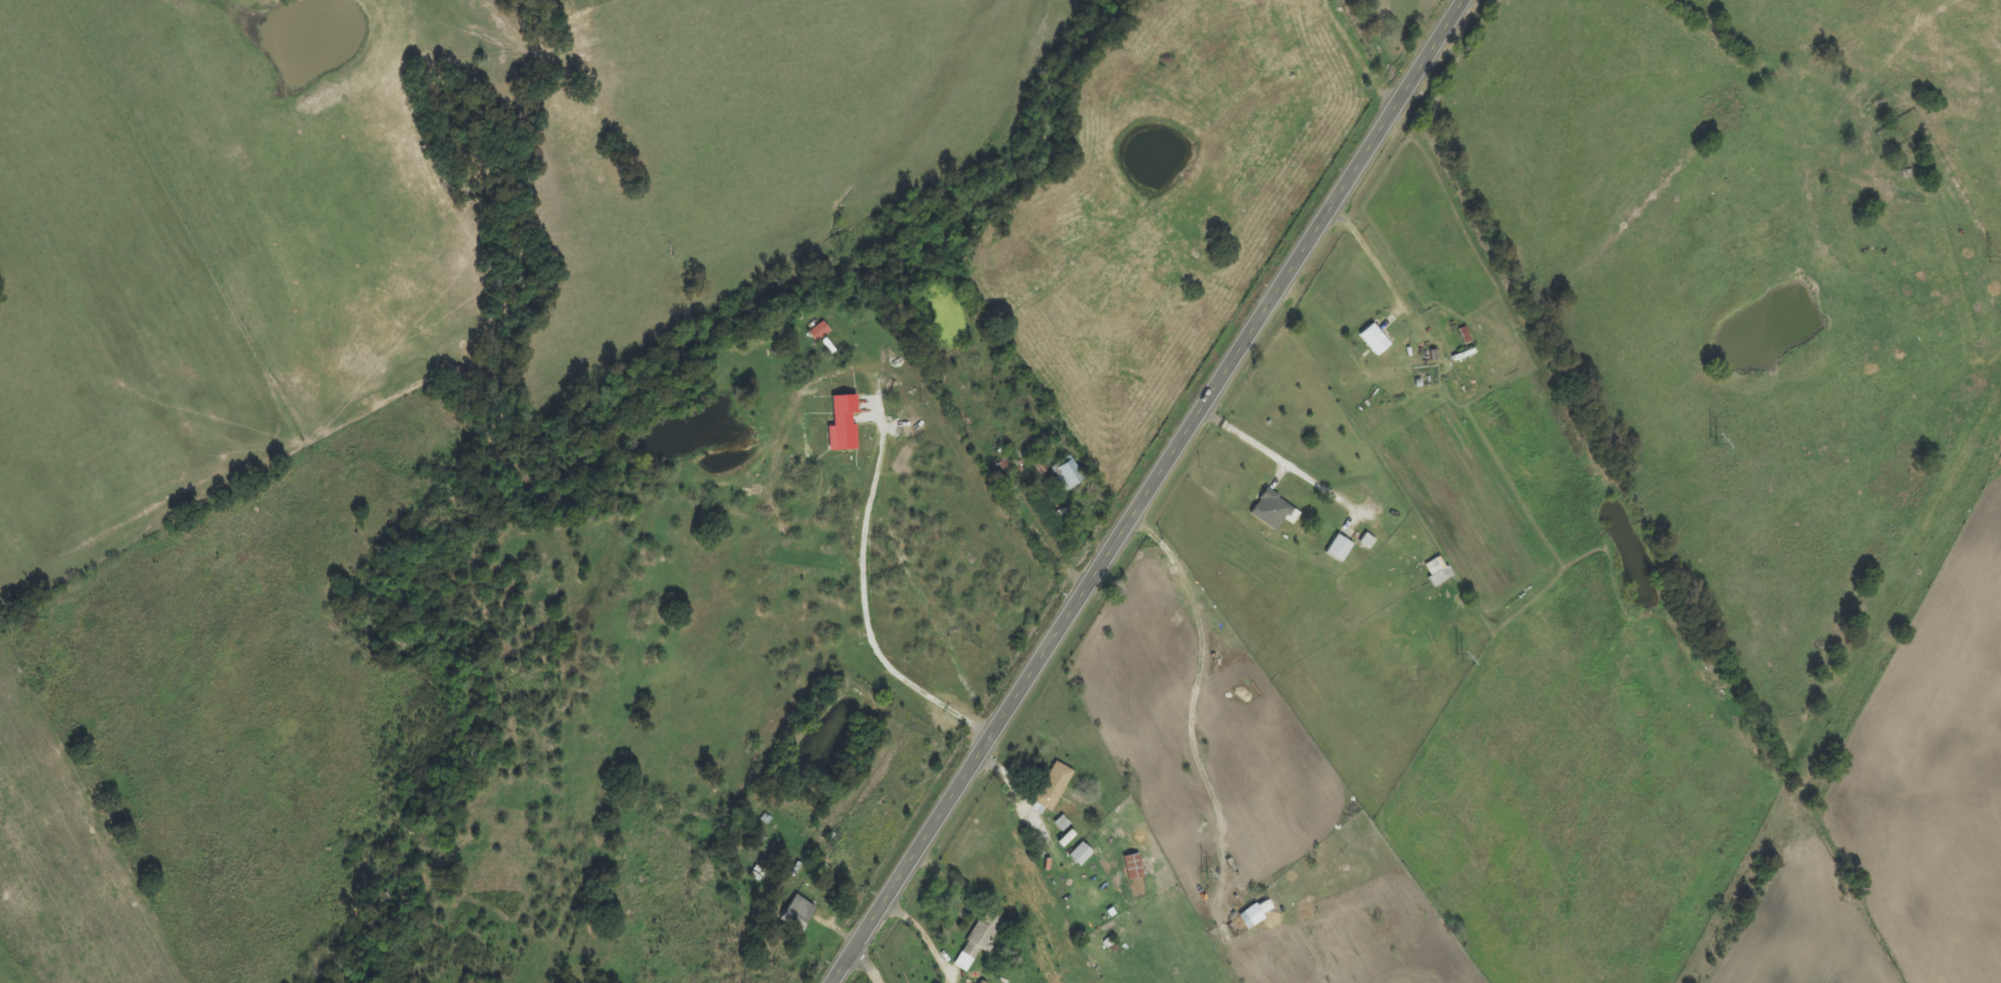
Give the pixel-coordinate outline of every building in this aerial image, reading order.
[(832,333),(824,322),(809,332),(816,343),(832,333)] [(1391,348),(1376,325),(1361,335),(1376,358),(1391,348)] [(833,397),(834,428),(828,428),(829,452),(858,451),(857,425),(852,425),(852,415),(858,414),(857,396),(833,397)] [(1053,471),(1066,492),(1086,480),(1072,459),(1053,471)] [(1285,520),(1293,526),(1302,513),(1267,490),(1251,515),(1277,532),(1285,520)] [(1371,551),(1377,541),(1367,534),(1360,544),(1371,551)] [(1326,554),(1343,564),(1354,545),(1338,535),(1326,554)] [(1454,578),(1442,557),(1424,566),(1435,588),(1454,578)] [(1074,771),(1055,762),(1036,805),(1055,813),(1074,771)] [(1054,825),(1063,834),(1072,826),(1063,817),(1054,825)] [(1081,868),(1094,854),(1082,843),(1070,857),(1081,868)] [(1145,880),(1141,855),(1125,857),(1128,882),(1145,880)] [(781,921),(802,934),(817,907),(796,895),(781,921)] [(1248,931),(1267,920),(1264,916),(1275,910),(1269,900),(1239,917),(1248,931)] [(956,967),(968,973),(980,950),(987,954),(1004,921),(984,911),(956,967)]
